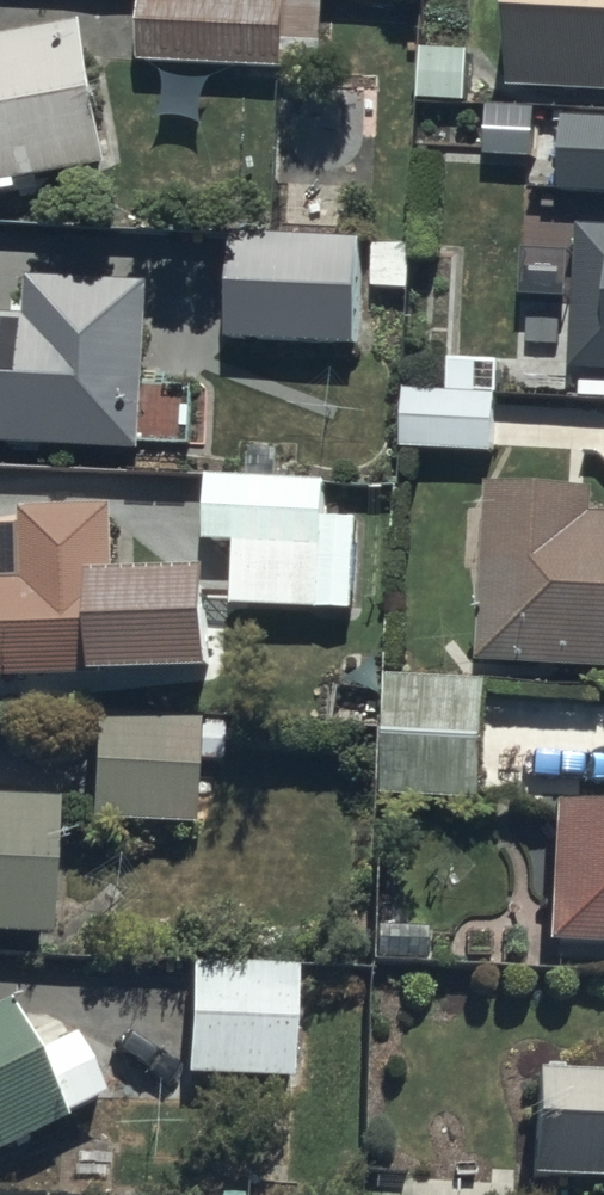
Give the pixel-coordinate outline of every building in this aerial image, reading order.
[(513,99),(603,105),(603,0),(517,0),(513,99)] [(325,8),(143,1),(141,73),(317,79),(318,54),(324,54),(325,8)] [(115,185),(90,37),(0,52),(0,204),(115,185)] [(566,125),(562,205),(603,207),(603,127),(566,125)] [(241,238),(231,350),(359,361),(368,249),(241,238)] [(585,239),(575,380),(603,382),(603,239),(585,239)] [(147,466),(157,298),(34,291),(31,330),(0,329),(0,457),(147,466)] [(499,407),(405,404),(404,462),(498,464),(499,407)] [(330,491),(212,485),(210,554),(242,555),(240,618),(358,621),(361,528),(329,527),(330,491)] [(482,674),(603,681),(603,524),(601,524),(602,502),(492,496),(482,674)] [(106,691),(106,704),(223,702),(221,602),(118,600),(117,523),(25,525),(26,591),(6,592),(6,535),(0,536),(0,693),(106,691)] [(490,693),(388,687),(382,803),(484,808),(490,693)] [(223,727),(96,722),(93,832),(195,835),(197,774),(221,775),(223,727)] [(0,818),(0,954),(52,956),(58,822),(0,818)] [(603,959),(603,820),(560,818),(552,956),(603,959)] [(296,979),(191,976),(187,1088),(293,1091),(296,979)] [(10,1020),(0,1024),(0,1175),(71,1140),(68,1133),(105,1115),(74,1051),(34,1071),(10,1020)] [(538,1086),(534,1194),(603,1194),(603,1088),(538,1086)]
